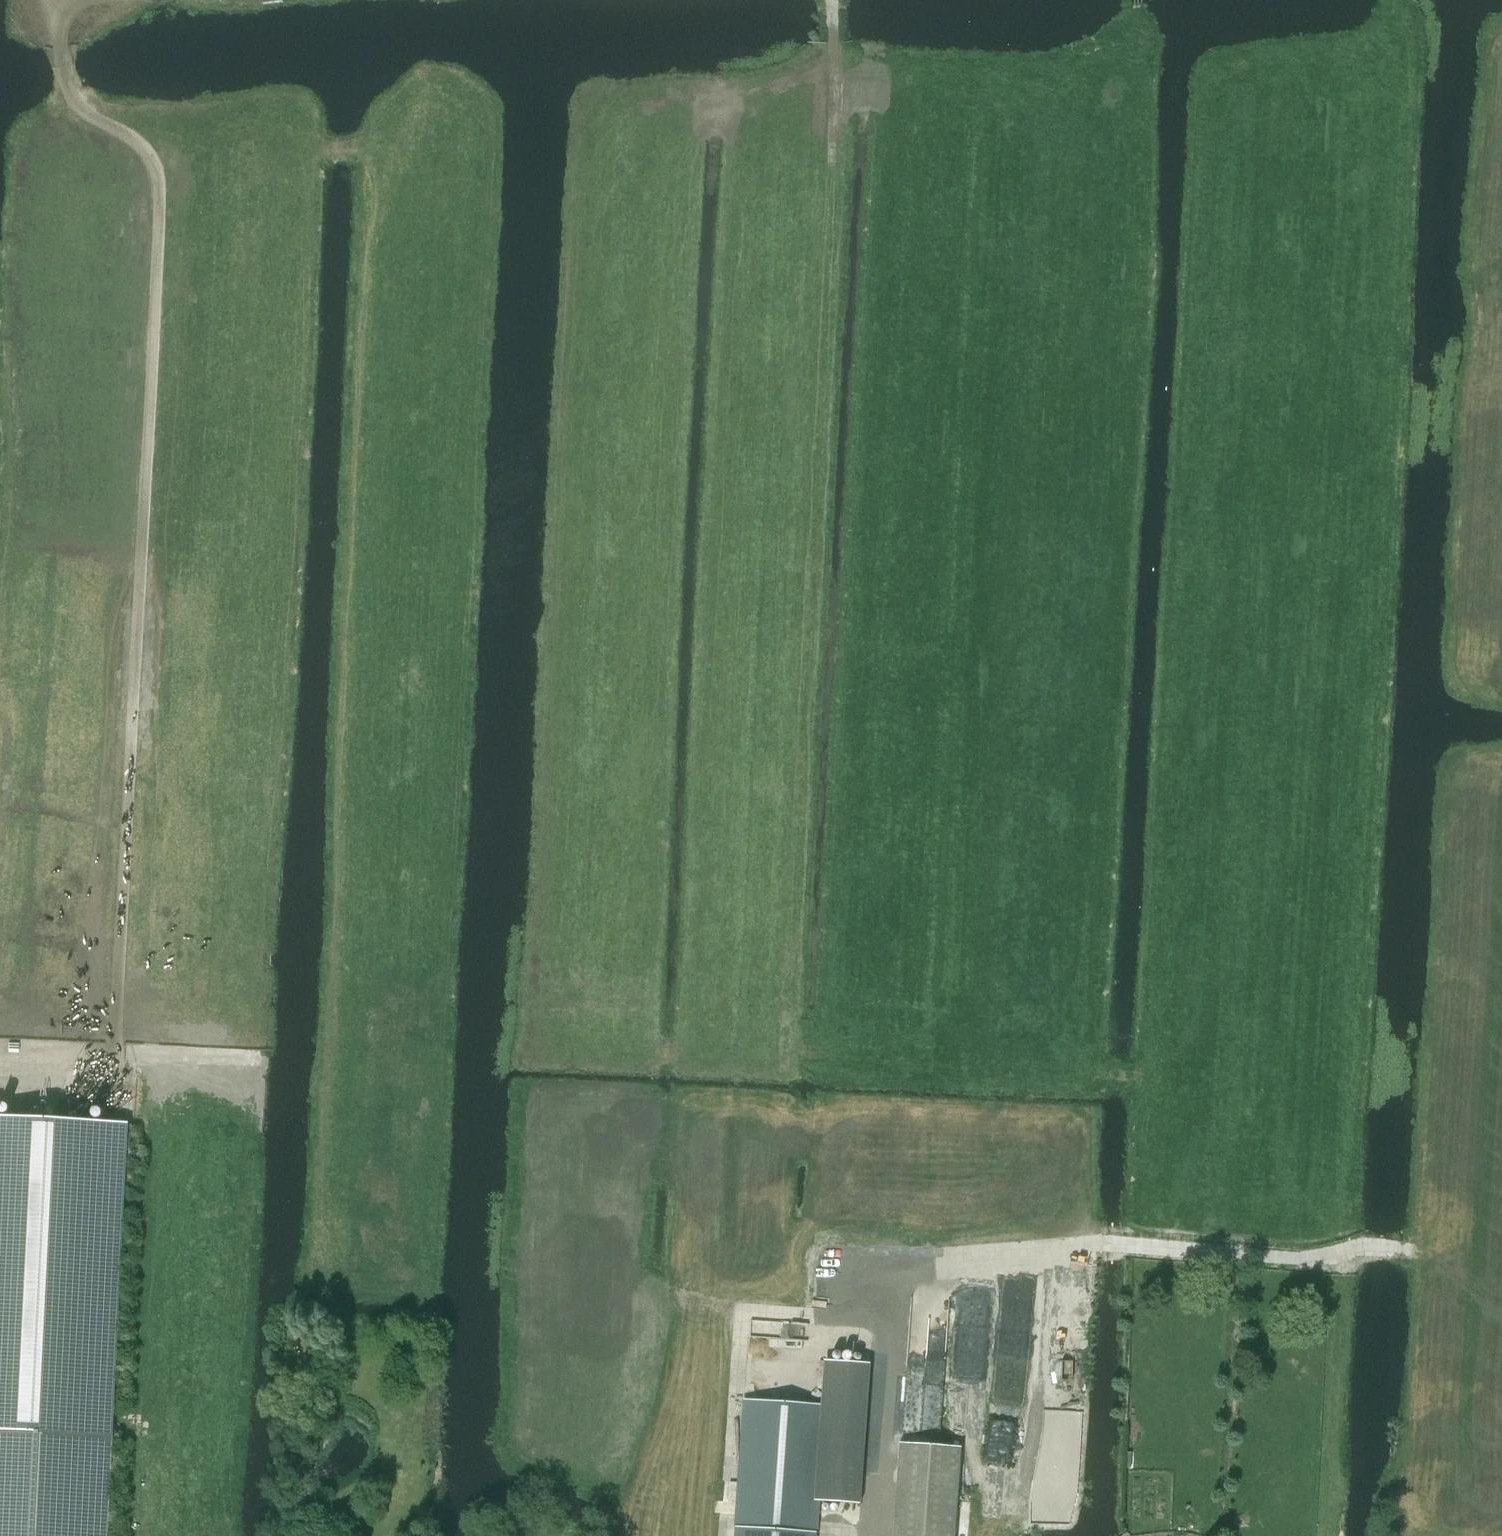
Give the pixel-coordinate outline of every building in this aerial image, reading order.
[(90,1435),(107,1125),(0,1119),(0,1535),(84,1535),(90,1435)] [(735,1535),(815,1535),(824,1406),(745,1400),(736,1527),(735,1535)] [(893,1535),(954,1535),(960,1447),(900,1443),(893,1535)]
